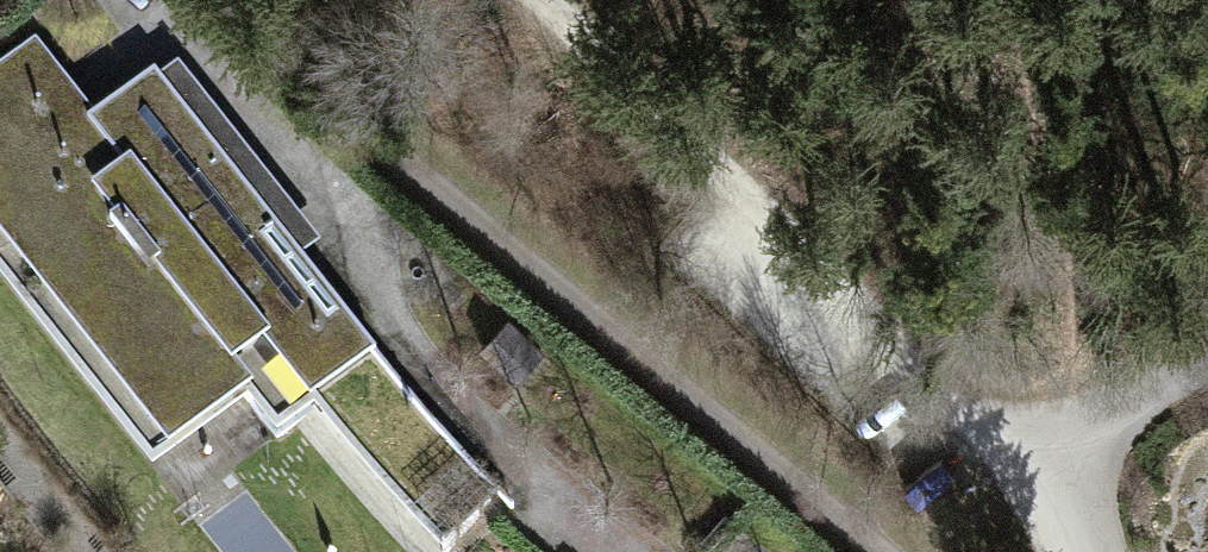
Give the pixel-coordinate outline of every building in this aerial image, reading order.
[(1,241),(158,438),(233,378),(276,432),(314,402),(375,354),(274,227),(265,234),(235,196),(244,188),(154,75),(48,158),(50,161),(0,201),(0,204),(19,227),(1,241)] [(398,381),(375,354),(314,402),(328,420),(354,452),(389,492),(425,531),(445,551),(501,496),(477,471),(444,435),(420,408),(398,381)]
